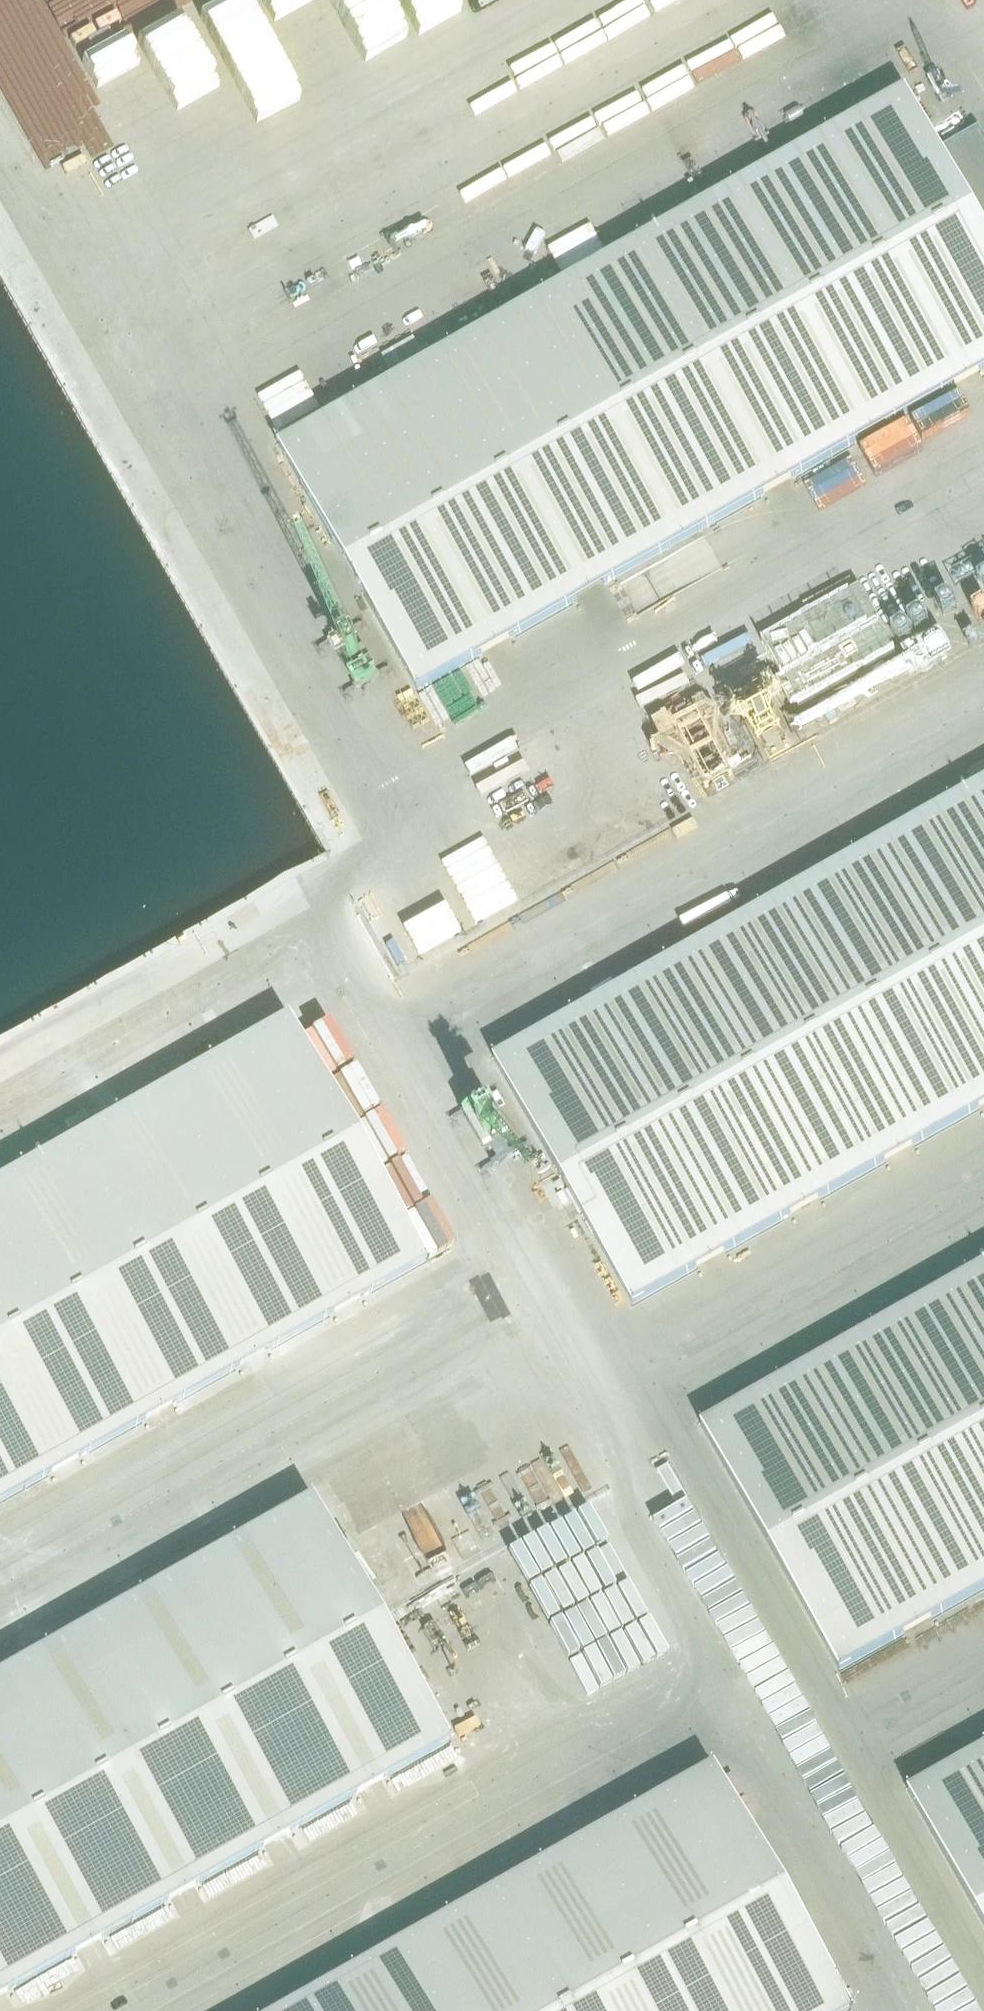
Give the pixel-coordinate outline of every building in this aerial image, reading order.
[(418,690),(983,370),(983,228),(906,92),(279,447),(418,690)] [(495,1060),(633,1304),(983,1105),(983,783),(495,1060)] [(0,1180),(0,1502),(425,1261),(287,1017),(0,1180)] [(702,1426),(840,1670),(983,1588),(983,1266),(702,1426)] [(0,1674),(0,1995),(449,1742),(311,1498),(0,1674)] [(430,1611),(481,1589),(456,1534),(460,1533),(453,1516),(399,1540),(430,1611)] [(909,1791),(983,1924),(983,1749),(909,1791)] [(277,2010),(846,2010),(849,2009),(711,1765),(277,2010)]
